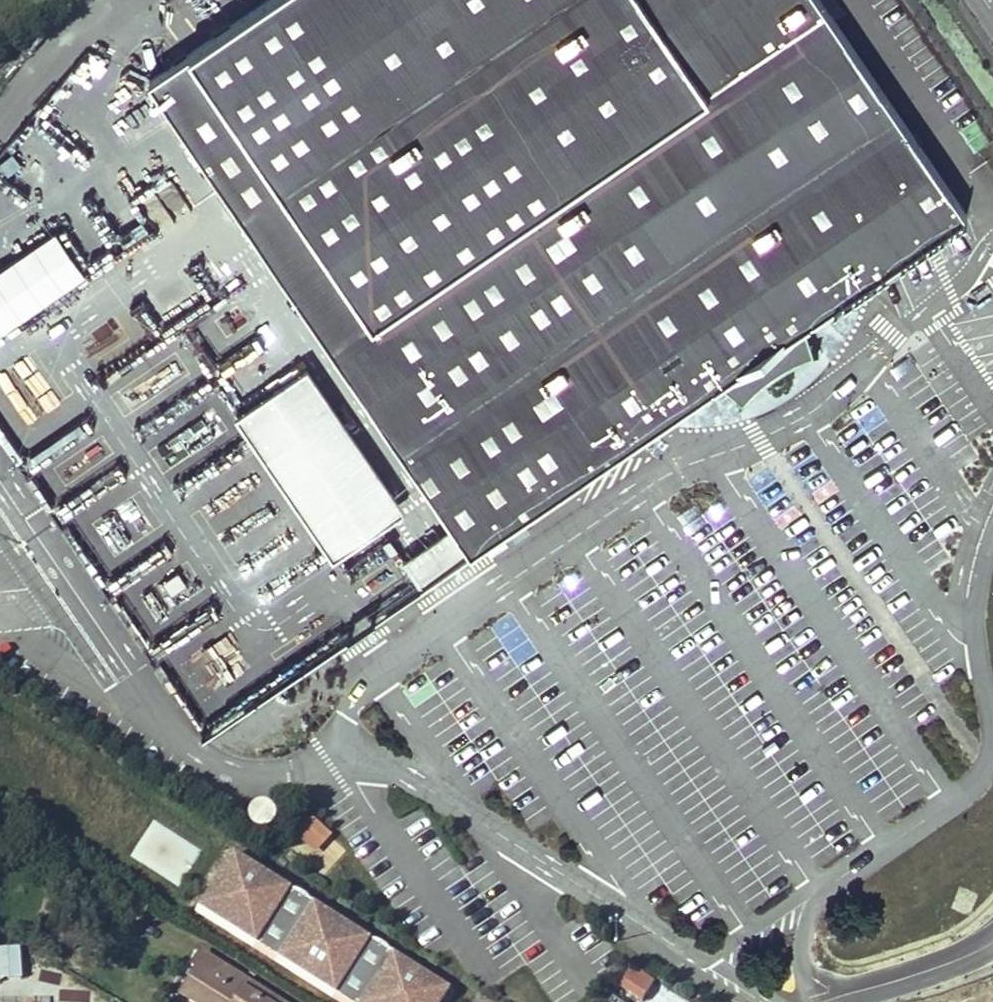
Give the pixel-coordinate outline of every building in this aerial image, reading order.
[(812,0),(285,0),(151,89),(450,535),(401,567),(419,593),(468,560),(733,385),(753,401),(764,391),(776,383),(785,378),(798,371),(792,346),(968,230),(812,0)] [(89,281),(60,235),(0,272),(0,336),(89,281)] [(408,518),(313,369),(240,415),(335,564),(408,518)] [(310,818),(292,837),(314,857),(331,838),(310,818)] [(400,959),(405,953),(378,936),(374,942),(400,959)] [(184,990),(203,1001),(271,1001),(199,956),(191,969),(195,972),(184,990)] [(458,989),(421,965),(396,1001),(449,1001),(458,989)] [(632,968),(621,987),(644,1001),(656,983),(632,968)] [(184,990),(180,995),(190,1001),(203,1001),(184,990)]
